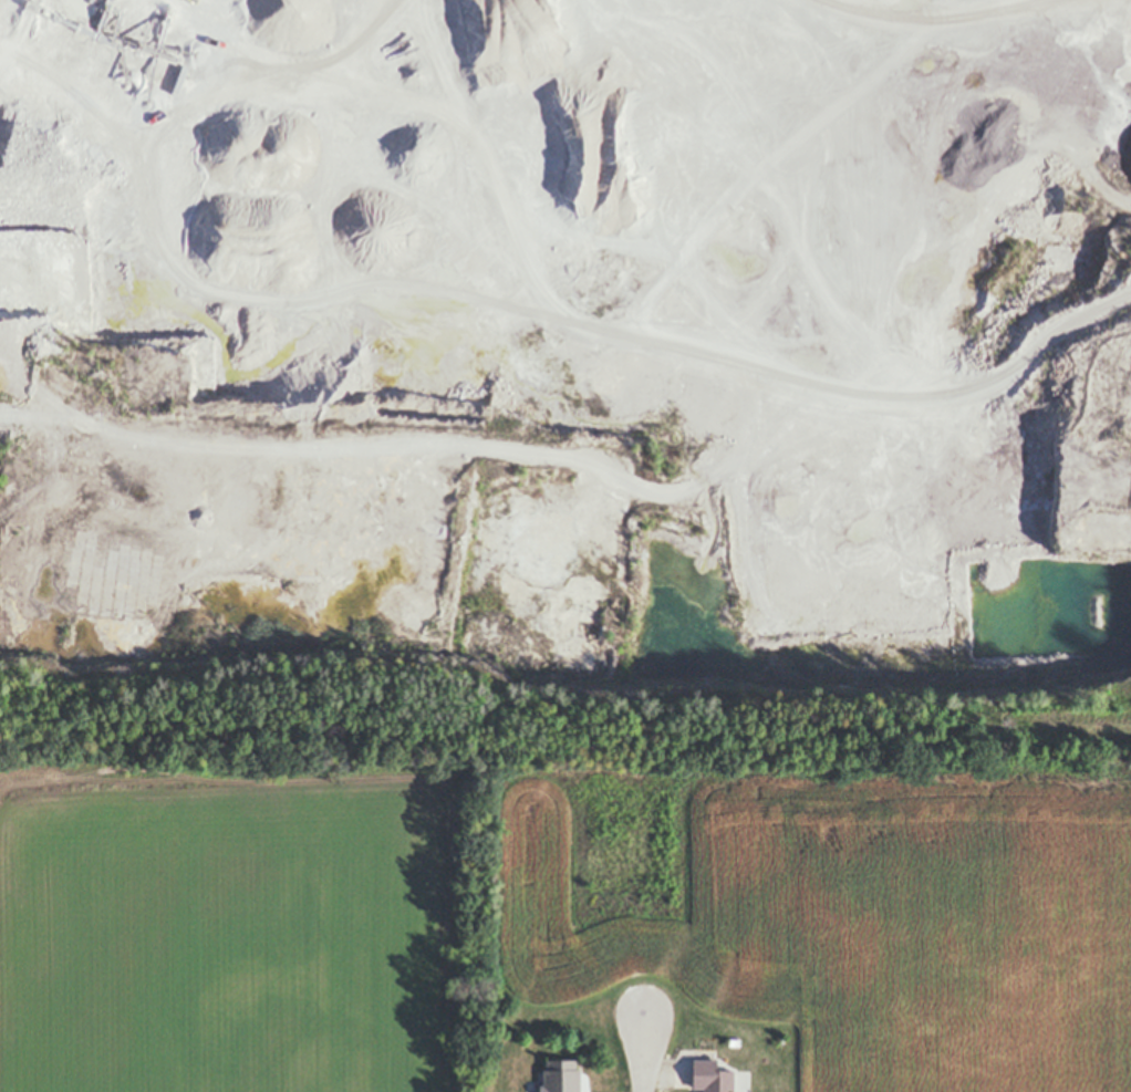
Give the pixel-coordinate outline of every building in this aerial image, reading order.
[(583,1070),(584,1091),(542,1091),(542,1089),(544,1086),(550,1086),(550,1069),(552,1069),(552,1060),(578,1060),(579,1070),(583,1070)] [(735,1073),(735,1091),(710,1091),(710,1089),(696,1089),(696,1063),(719,1063),(719,1067),(719,1073),(735,1073)]
